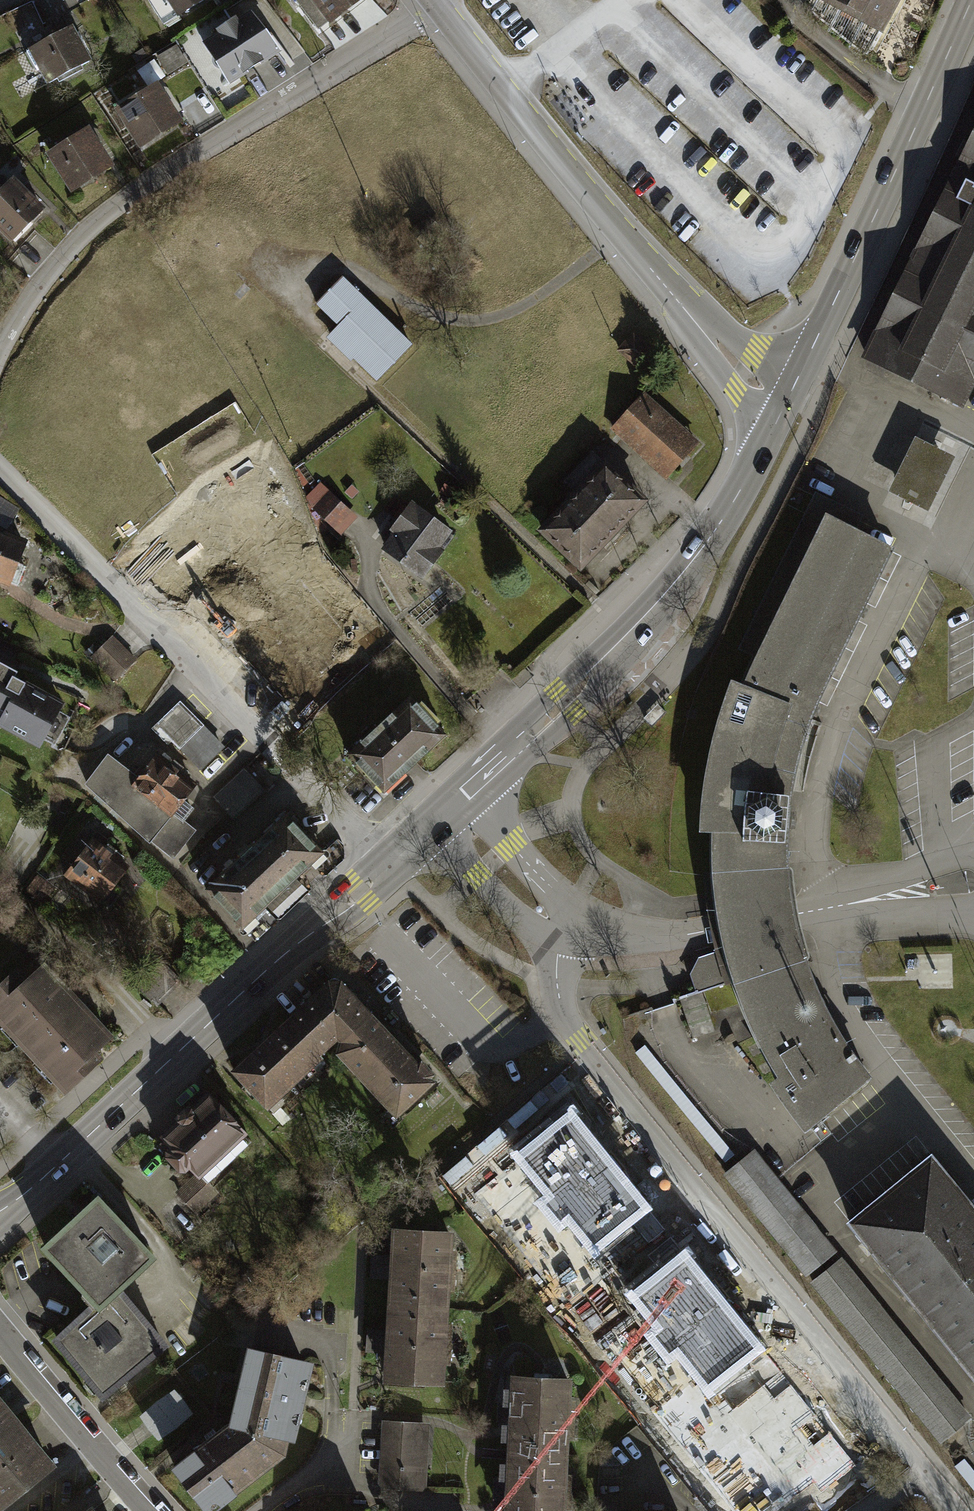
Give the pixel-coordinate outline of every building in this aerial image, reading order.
[(175,17),(203,0),(165,0),(175,17)] [(327,25),(362,0),(309,0),(327,25)] [(809,12),(865,43),(889,0),(816,0),(809,12)] [(250,12),(203,43),(226,80),(274,49),(250,12)] [(28,49),(46,85),(89,63),(71,28),(28,49)] [(113,111),(136,145),(180,116),(157,81),(113,111)] [(46,153),(70,190),(109,165),(85,128),(46,153)] [(962,404),(973,379),(973,133),(864,356),(962,404)] [(9,242),(41,205),(9,178),(0,188),(0,235),(9,242)] [(415,343),(343,274),(315,304),(338,325),(326,337),(376,384),(415,343)] [(613,429),(666,476),(696,443),(643,396),(613,429)] [(915,438),(889,492),(929,511),(955,458),(915,438)] [(562,511),(543,531),(580,566),(643,501),(593,453),(565,482),(576,492),(560,509),(562,511)] [(313,512),(331,526),(346,509),(328,494),(313,512)] [(755,655),(830,502),(816,495),(741,648),(755,655)] [(14,527),(20,502),(0,497),(0,523),(14,527)] [(818,1115),(867,1076),(844,1043),(824,1009),(825,1006),(821,997),(818,995),(813,983),(803,957),(797,936),(792,914),(788,893),(786,872),(786,830),(788,827),(790,820),(790,811),(787,808),(796,762),(809,717),(811,717),(814,712),(816,706),(816,702),(857,618),(858,618),(862,613),(864,607),(864,604),(890,550),(841,526),(848,511),(830,502),(755,655),(740,688),(736,687),(725,721),(716,756),(710,790),(707,827),(711,828),(711,876),(713,892),(718,928),(722,945),(726,962),(740,1003),(754,1036),(768,1063),(779,1081),(776,1083),(807,1125),(818,1115)] [(377,553),(417,580),(450,532),(410,505),(377,553)] [(0,537),(0,581),(4,583),(20,545),(0,537)] [(90,658),(113,683),(134,663),(112,639),(90,658)] [(0,671),(0,724),(39,745),(61,703),(0,671)] [(347,761),(380,795),(440,737),(407,703),(347,761)] [(157,727),(200,770),(221,749),(178,706),(157,727)] [(108,757),(87,785),(149,841),(173,859),(195,833),(173,818),(194,787),(157,759),(135,787),(126,781),(130,774),(108,757)] [(244,769),(212,798),(234,821),(265,792),(244,769)] [(287,815),(206,890),(249,936),(330,861),(287,815)] [(126,869),(90,842),(65,874),(101,901),(126,869)] [(696,990),(695,991),(696,994),(701,992),(704,991),(711,1012),(740,1003),(726,962),(720,958),(704,964),(694,983),(696,990)] [(180,978),(163,961),(139,985),(156,1002),(180,978)] [(43,963),(19,986),(8,975),(0,983),(0,1027),(63,1089),(116,1036),(43,963)] [(332,978),(297,1009),(327,1054),(372,1023),(332,978)] [(715,1030),(701,992),(696,994),(680,999),(694,1037),(715,1030)] [(297,1009),(225,1076),(263,1114),(327,1054),(297,1009)] [(433,1090),(372,1023),(327,1054),(393,1125),(433,1090)] [(644,1046),(636,1053),(725,1161),(733,1155),(644,1046)] [(218,1103),(176,1142),(207,1176),(194,1188),(202,1197),(215,1184),(212,1181),(255,1143),(218,1103)] [(648,1207),(571,1114),(519,1157),(550,1196),(542,1203),(560,1225),(569,1219),(595,1250),(648,1207)] [(753,1152),(726,1174),(806,1273),(833,1251),(776,1180),(753,1152)] [(849,1222),(973,1376),(973,1209),(931,1156),(849,1222)] [(103,1200),(45,1254),(97,1309),(105,1318),(128,1296),(163,1264),(103,1200)] [(450,1231),(388,1227),(384,1300),(446,1304),(450,1231)] [(708,1391),(761,1348),(684,1255),(632,1298),(658,1330),(649,1336),(668,1359),(676,1352),(708,1391)] [(969,1418),(841,1259),(813,1282),(941,1440),(969,1418)] [(174,1349),(128,1296),(105,1318),(97,1309),(55,1344),(107,1405),(174,1349)] [(441,1386),(446,1304),(384,1300),(379,1382),(441,1386)] [(234,1425),(290,1457),(312,1363),(252,1350),(234,1425)] [(569,1377),(507,1374),(504,1450),(565,1453),(569,1377)] [(192,1410),(174,1387),(140,1415),(159,1438),(192,1410)] [(0,1411),(0,1499),(43,1465),(0,1411)] [(429,1422),(382,1419),(377,1487),(425,1489),(429,1422)] [(722,1485),(737,1510),(808,1510),(860,1481),(827,1423),(722,1485)] [(206,1510),(221,1510),(290,1457),(234,1425),(174,1470),(206,1510)] [(565,1453),(504,1450),(501,1510),(562,1510),(565,1453)]
